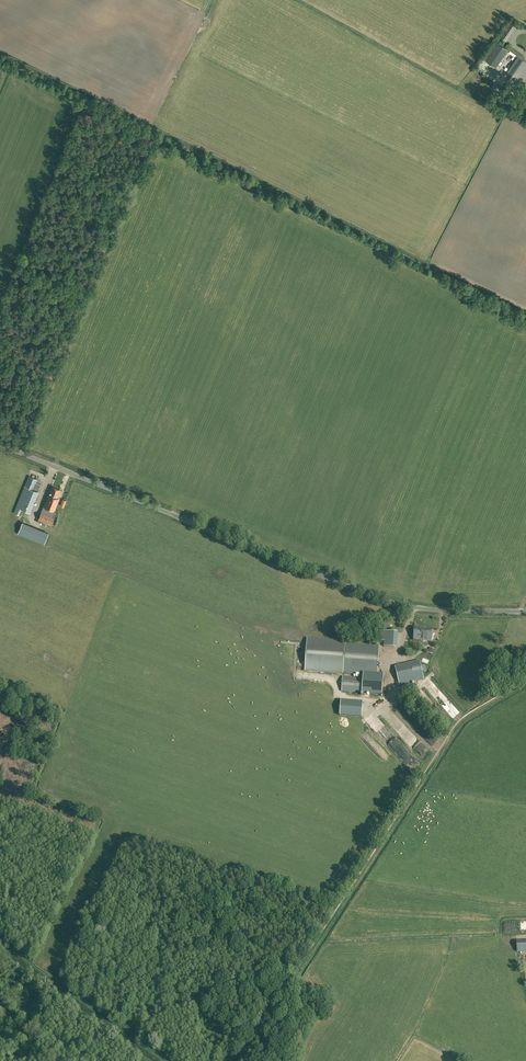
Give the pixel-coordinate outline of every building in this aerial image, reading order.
[(517,24),(510,19),(499,35),(506,40),(517,24)] [(484,57),(496,66),(509,49),(496,40),(484,57)] [(519,56),(506,73),(514,79),(525,61),(519,56)] [(30,512),(41,484),(36,482),(37,479),(28,475),(16,507),(14,512),(19,515),(21,509),(30,512)] [(59,498),(61,492),(59,491),(60,489),(52,486),(49,494),(48,494),(47,498),(46,501),(45,501),(38,520),(51,525),(57,512),(54,511),(59,499),(59,498)] [(44,544),(48,533),(31,526),(22,522),(17,533),(27,537),(44,544)] [(431,641),(432,629),(415,627),(414,636),(417,636),(417,640),(431,641)] [(397,647),(398,632),(385,631),(384,646),(397,647)] [(341,691),(362,693),(382,694),(384,674),(377,673),(380,646),(345,643),(345,641),(307,638),(305,671),(343,674),(344,671),(363,673),(363,678),(342,676),(341,691)] [(522,655),(524,647),(513,645),(511,654),(522,655)] [(399,685),(424,679),(419,660),(395,666),(398,679),(396,679),(397,685),(399,685)] [(363,701),(342,699),(341,715),(362,717),(363,701)]
